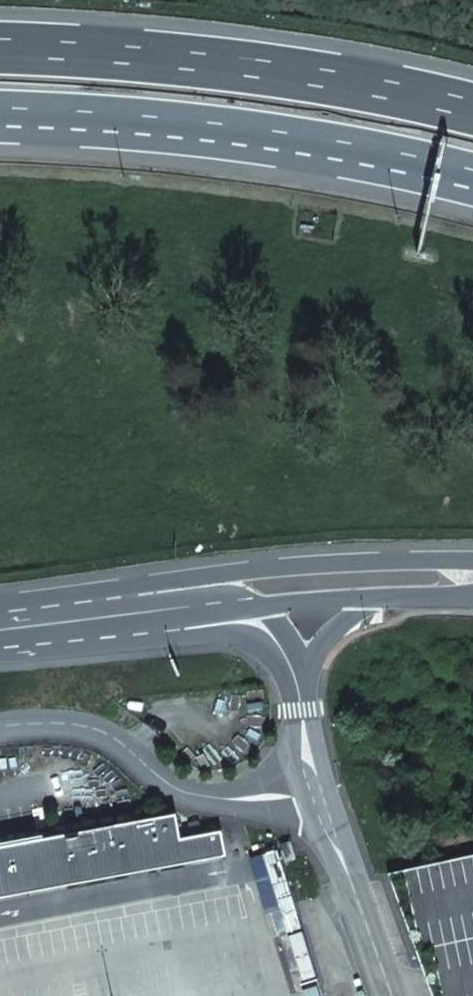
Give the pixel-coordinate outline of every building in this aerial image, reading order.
[(0,843),(0,886),(225,844),(221,826),(180,834),(175,810),(0,843)] [(296,854),(291,836),(281,839),(285,857),(296,854)] [(263,848),(288,928),(303,924),(278,844),(263,848)] [(289,930),(304,979),(319,975),(303,925),(289,930)] [(307,995),(323,995),(318,981),(303,985),(307,995)]
